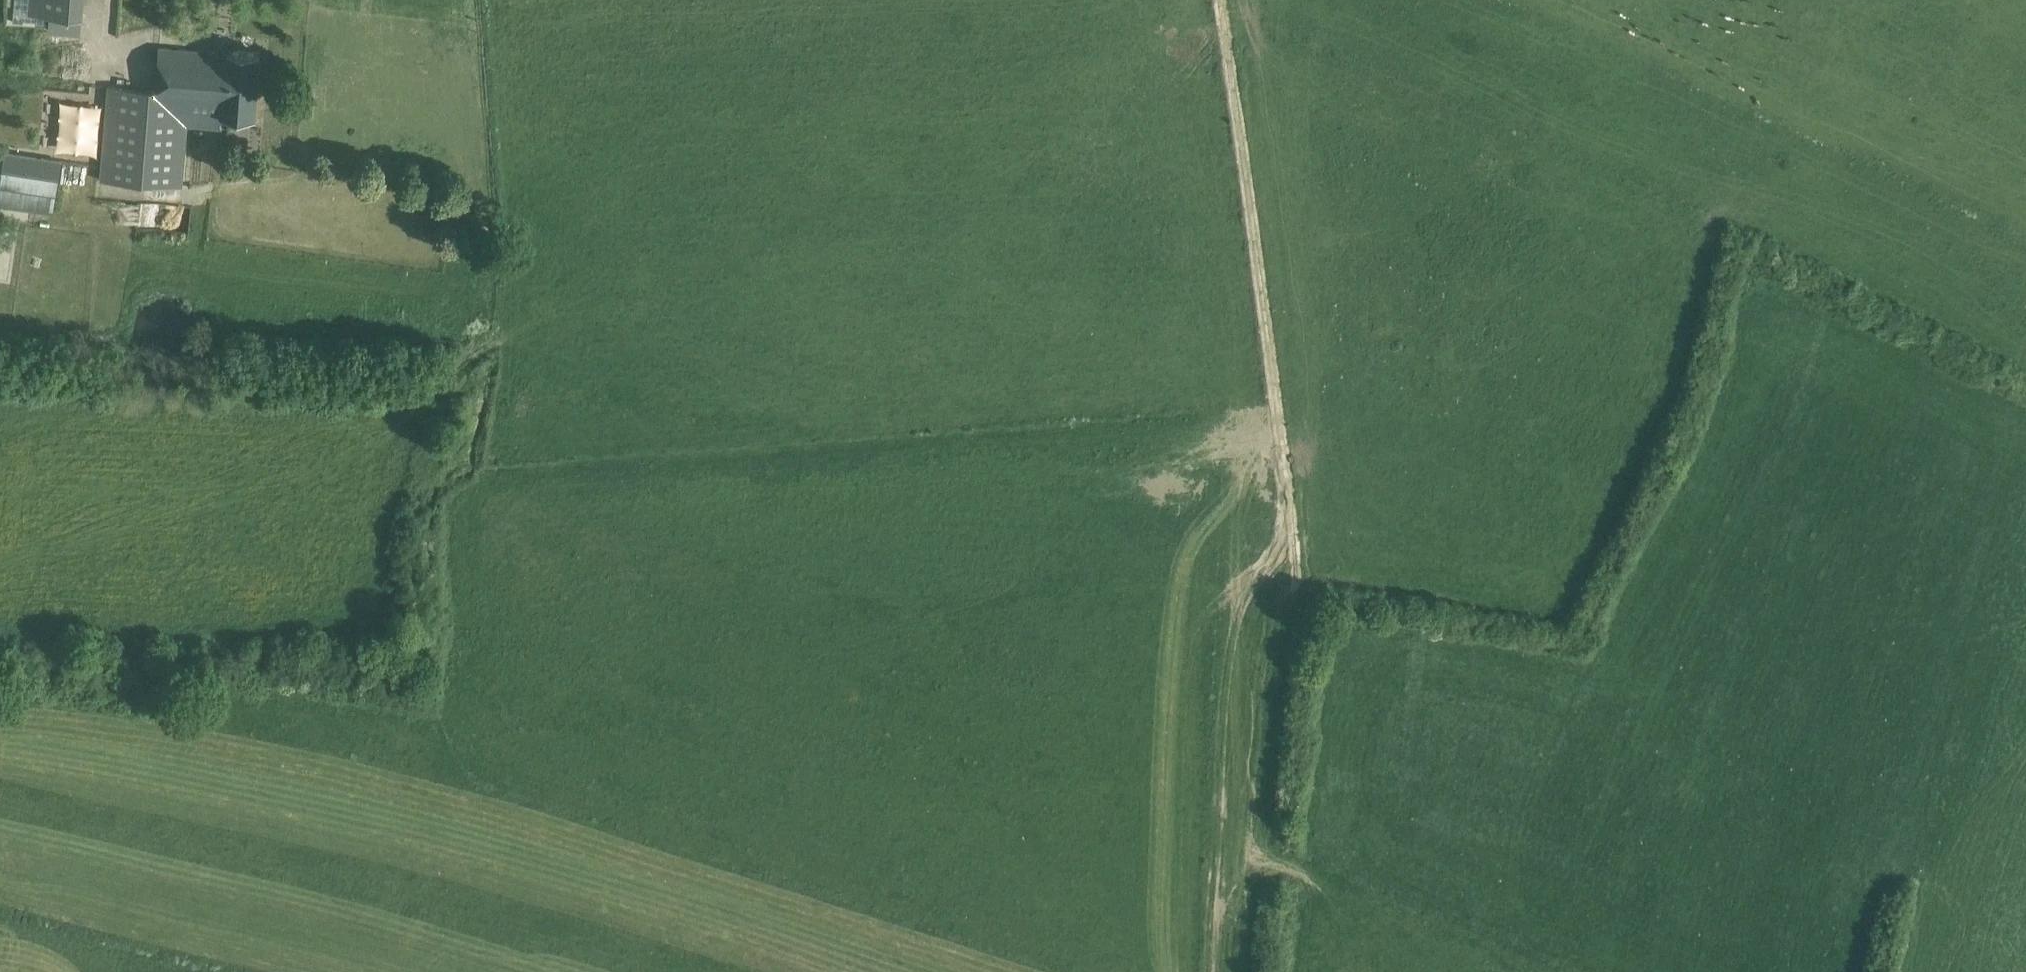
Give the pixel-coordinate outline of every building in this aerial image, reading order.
[(29,14),(81,19),(82,0),(30,0),(29,14)] [(259,53),(227,51),(227,53),(158,49),(157,68),(154,90),(109,86),(101,179),(181,186),(186,124),(219,127),(220,115),(235,117),(255,118),(259,53)] [(4,151),(0,175),(0,203),(51,211),(58,159),(4,151)]
